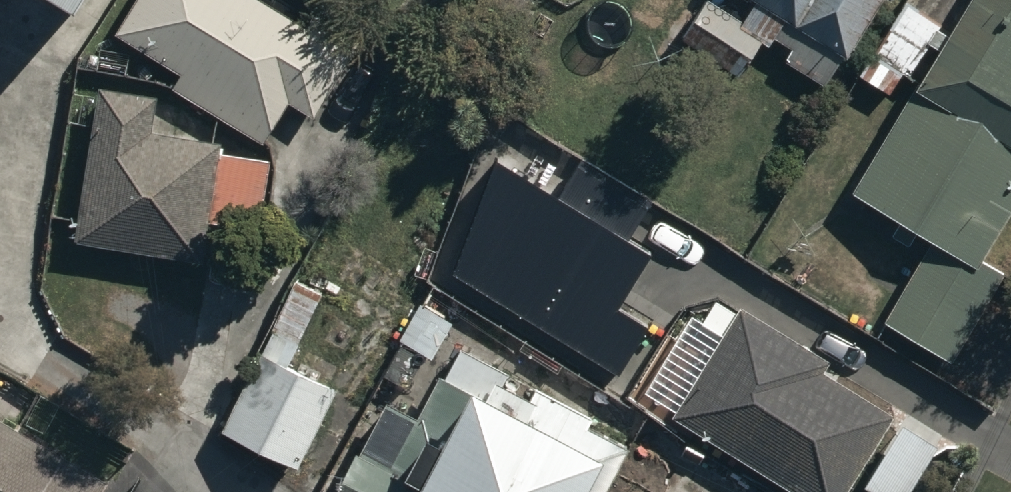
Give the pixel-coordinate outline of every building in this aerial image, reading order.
[(88,43),(110,8),(98,0),(22,0),(88,43)] [(271,0),(130,0),(113,28),(181,69),(170,87),(260,142),(289,94),(313,109),(358,37),(315,10),(307,22),(271,0)] [(736,19),(766,37),(770,31),(789,42),(780,57),(820,80),(840,45),(844,48),(872,0),(747,0),(736,19)] [(853,180),(938,230),(888,313),(951,351),(1004,264),(980,250),(1010,199),(1010,0),(962,0),(853,180)] [(155,86),(96,79),(75,235),(204,251),(219,135),(150,125),(155,86)] [(500,172),(440,280),(620,380),(653,322),(623,305),(652,252),(632,240),(652,205),(583,166),(561,205),(500,172)] [(674,406),(810,491),(840,491),(893,406),(823,363),(831,351),(742,296),(674,406)] [(629,432),(457,335),(436,371),(459,384),(398,491),(595,491),(629,432)] [(218,416),(287,458),(334,381),(265,339),(218,416)] [(103,468),(0,408),(0,491),(89,491),(103,468)] [(862,480),(883,491),(905,491),(940,435),(902,413),(862,480)]
